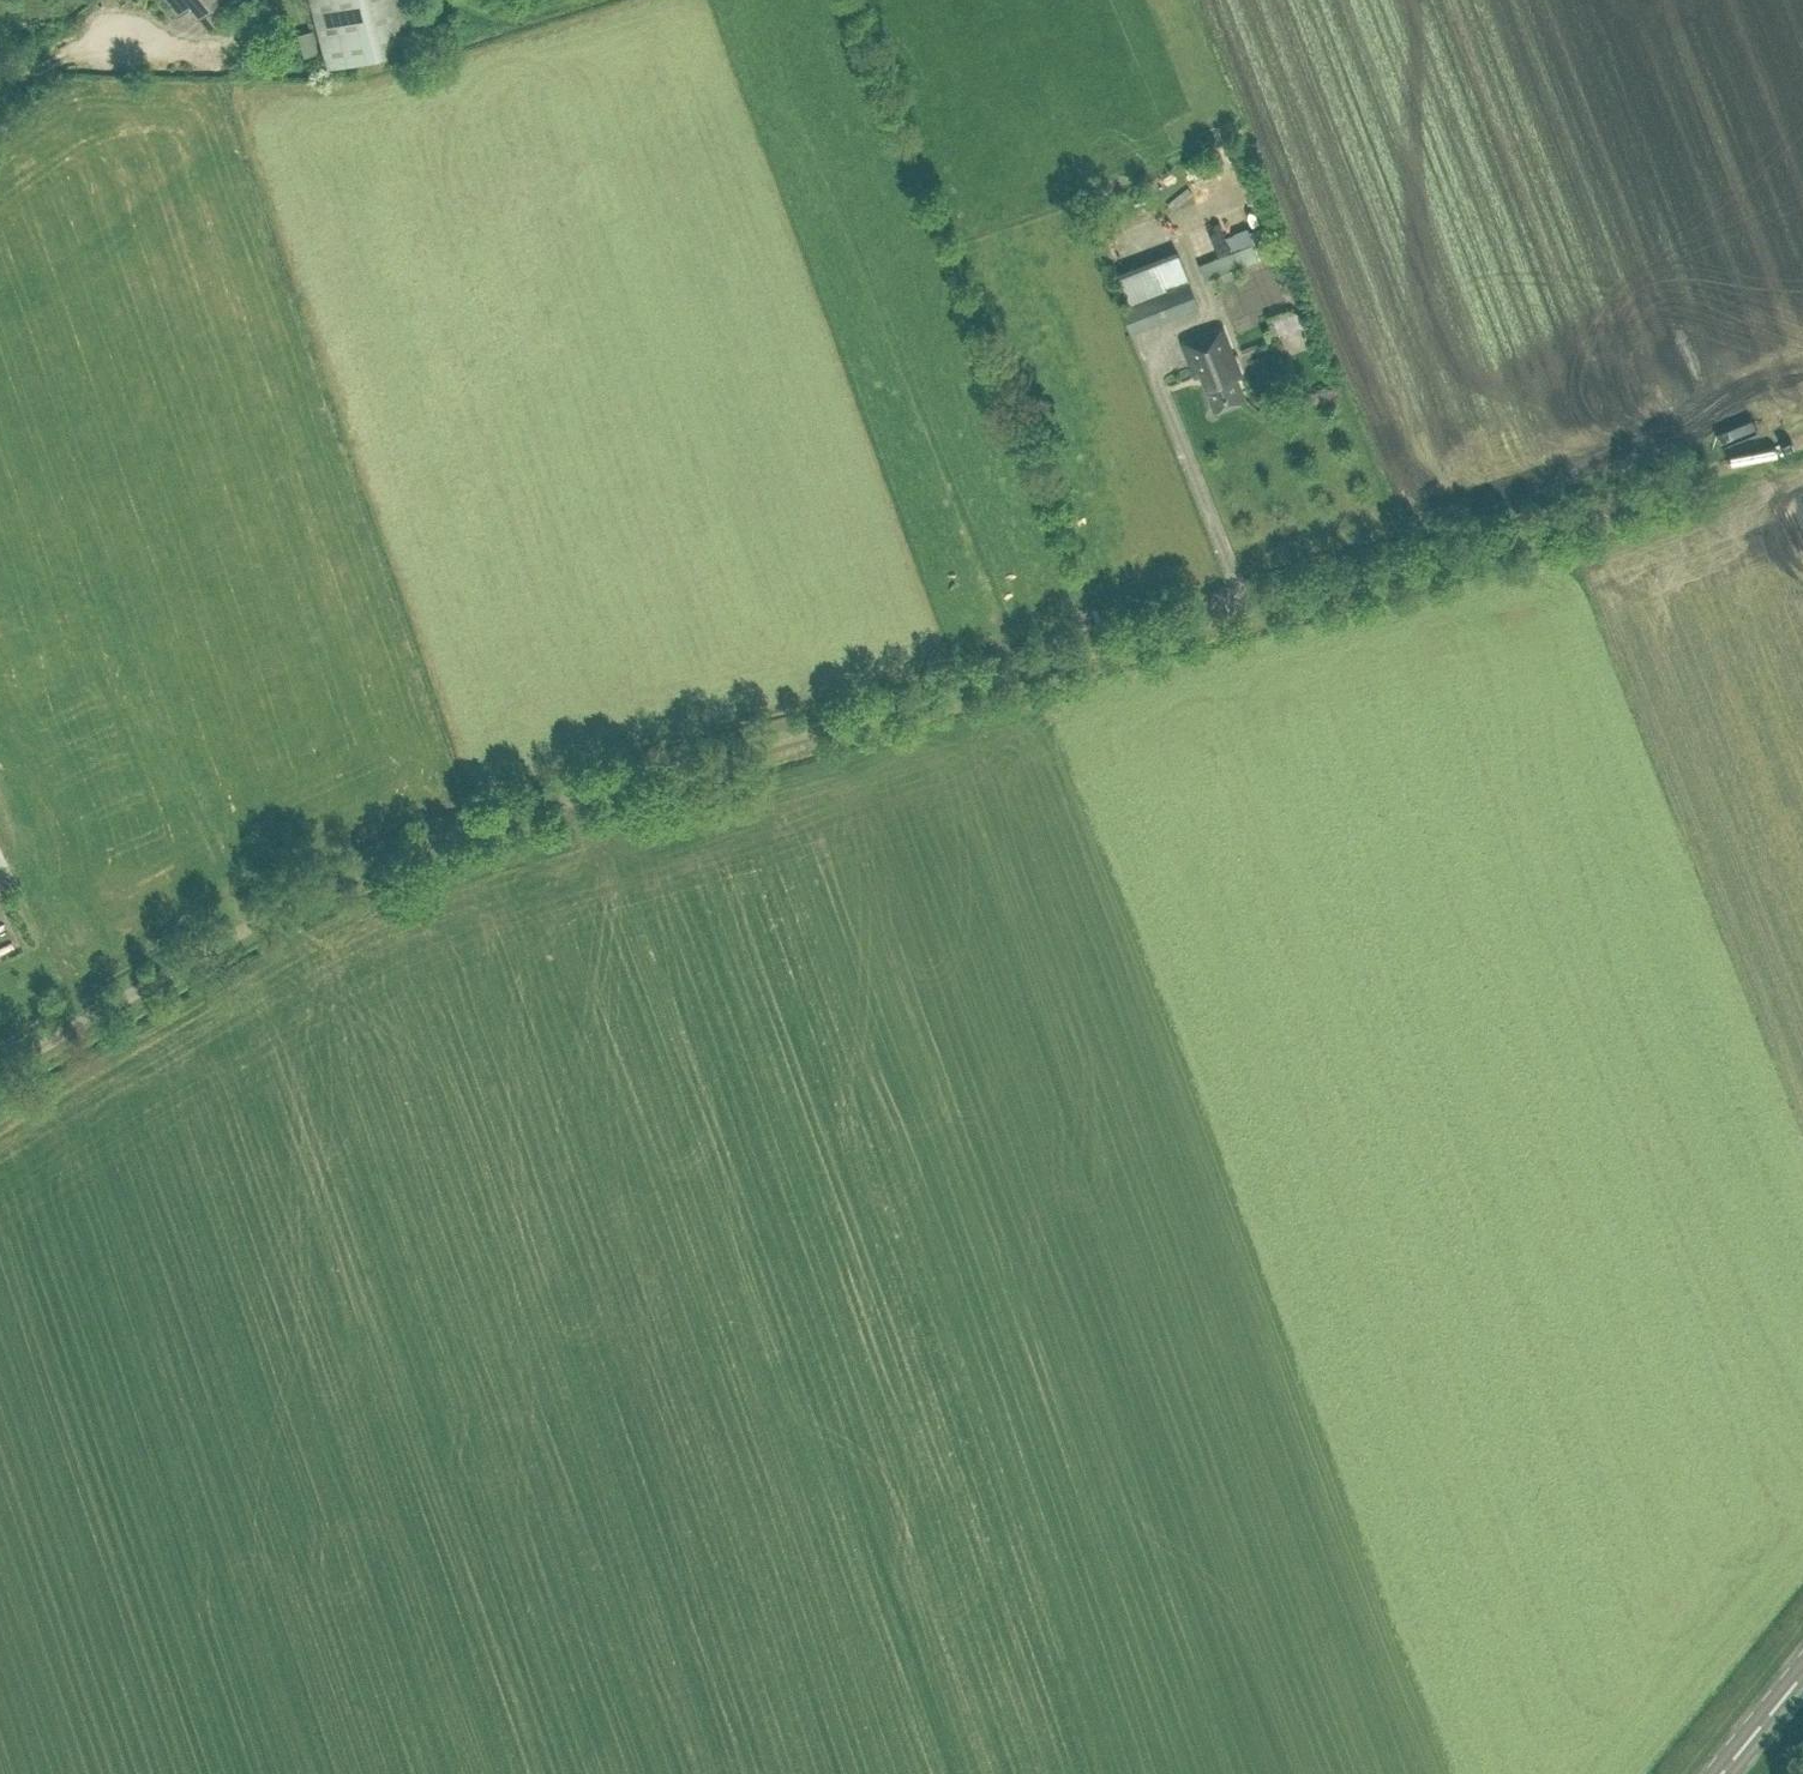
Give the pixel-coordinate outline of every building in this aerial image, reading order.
[(175,15),(188,5),(197,15),(215,0),(163,0),(175,15)] [(326,67),(421,43),(410,0),(309,0),(326,67)] [(1199,264),(1204,277),(1252,257),(1247,245),(1238,249),(1199,264)] [(1190,278),(1181,282),(1175,266),(1122,287),(1128,302),(1120,305),(1131,334),(1201,307),(1190,278)] [(1215,409),(1247,397),(1239,377),(1243,375),(1224,327),(1185,342),(1197,375),(1201,374),(1215,409)]
